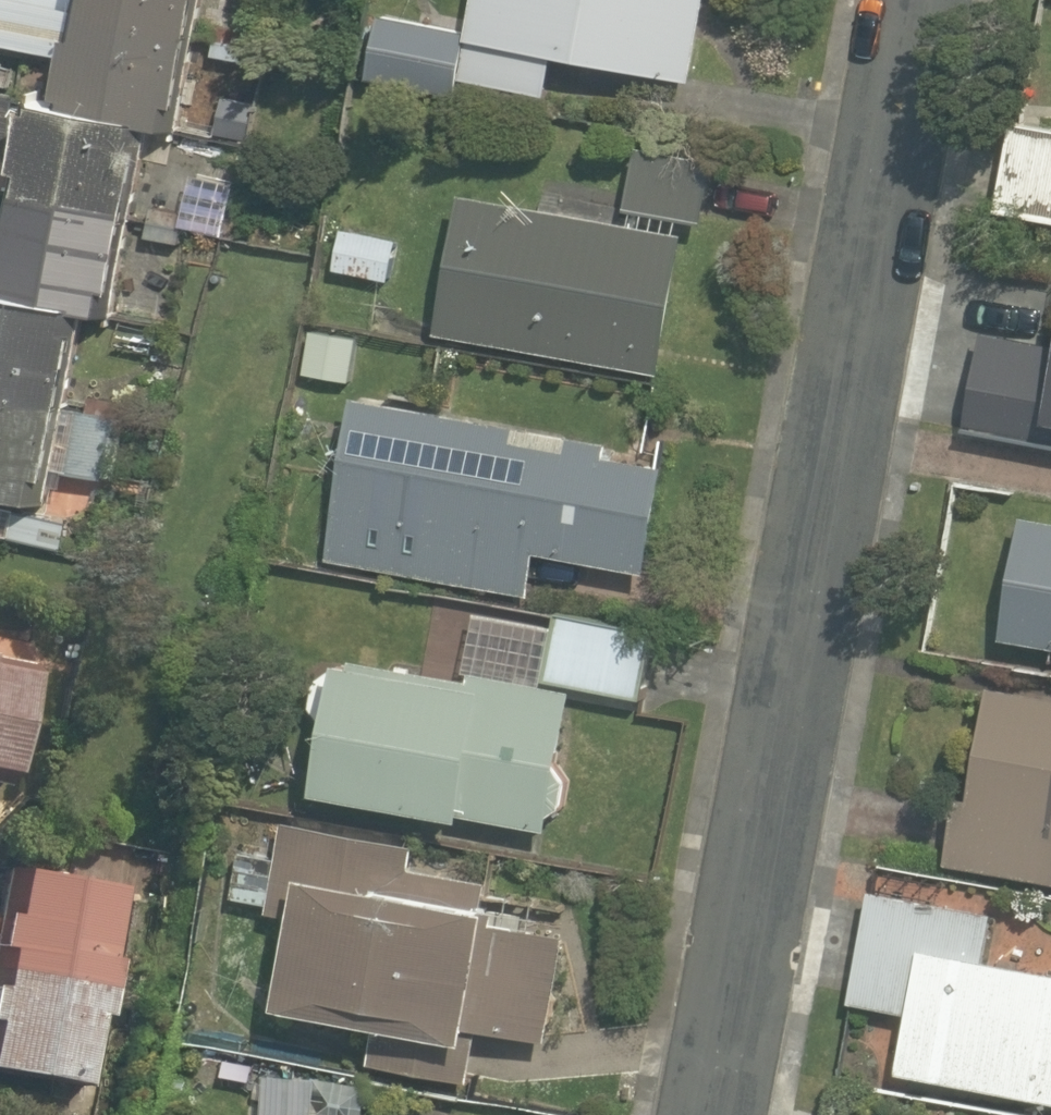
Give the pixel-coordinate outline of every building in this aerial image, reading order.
[(140,126),(167,132),(195,0),(0,0),(0,43),(46,53),(35,104),(140,126)] [(447,80),(533,93),(539,53),(682,75),(693,0),(458,0),(447,80)] [(450,25),(358,7),(351,46),(442,64),(450,25)] [(35,104),(0,97),(0,495),(35,502),(74,315),(100,321),(140,126),(35,104)] [(993,119),(981,200),(1050,211),(1050,128),(993,119)] [(623,142),(616,196),(696,207),(703,152),(623,142)] [(194,258),(209,169),(150,159),(135,248),(194,258)] [(677,230),(441,179),(409,327),(645,378),(677,230)] [(393,232),(322,219),(313,268),(384,281),(393,232)] [(1029,284),(1006,419),(1050,427),(1050,288),(1029,284)] [(127,365),(79,354),(65,418),(113,429),(127,365)] [(299,557),(524,602),(533,555),(641,576),(667,448),(334,381),(299,557)] [(119,548),(133,458),(59,446),(45,537),(119,548)] [(1050,650),(1050,509),(1004,502),(985,641),(1050,650)] [(547,610),(539,676),(633,688),(642,623),(547,610)] [(307,650),(290,796),(530,825),(547,678),(539,677),(307,650)] [(975,685),(944,864),(1050,881),(1050,697),(975,685)] [(482,915),(485,889),(400,878),(405,835),(278,819),(254,1010),(546,1047),(561,925),(482,915)] [(87,1082),(119,881),(0,862),(0,1068),(87,1082)] [(856,888),(833,1002),(894,1014),(882,1072),(1050,1106),(1050,971),(973,955),(981,913),(856,888)] [(248,1098),(244,1114),(316,1114),(248,1098)]
